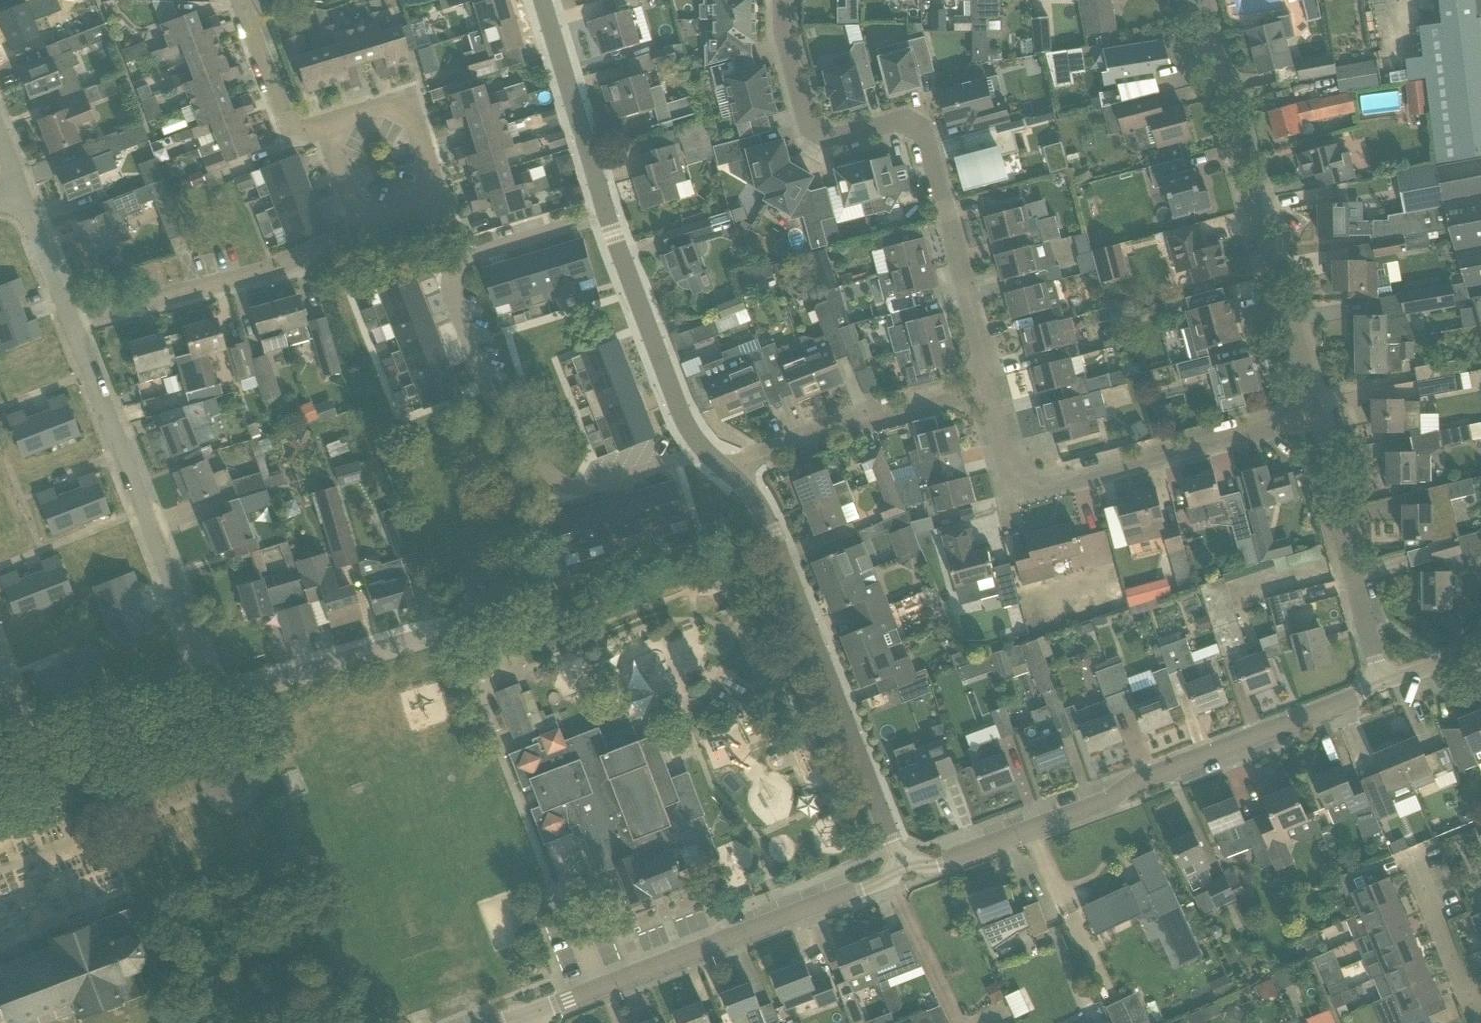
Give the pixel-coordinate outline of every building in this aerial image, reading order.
[(0,14),(0,21),(10,48),(25,42),(36,38),(31,22),(60,11),(58,6),(56,0),(17,0),(20,7),(2,14),(0,14)] [(370,4),(371,6),(372,10),(373,13),(379,11),(383,10),(381,2),(380,0),(369,0),(370,4)] [(449,8),(463,4),(467,16),(475,14),(480,31),(513,21),(507,0),(489,0),(474,4),(473,1),(475,0),(446,0),(449,8)] [(715,20),(756,19),(756,0),(705,0),(705,5),(715,5),(715,20)] [(846,7),(837,8),(838,24),(863,23),(863,0),(846,0),(846,7)] [(973,31),(972,0),(958,0),(958,2),(965,2),(965,16),(957,16),(957,31),(973,31)] [(973,31),(974,31),(974,62),(988,62),(988,52),(987,16),(1000,16),(1000,0),(972,0),(973,31)] [(1080,1),(1087,36),(1117,30),(1111,0),(1085,0),(1080,1)] [(1308,22),(1321,20),(1317,0),(1297,0),(1298,2),(1303,1),(1308,22)] [(1436,164),(1480,156),(1480,0),(1439,0),(1442,23),(1420,26),(1424,57),(1426,78),(1429,93),(1428,94),(1429,101),(1436,164)] [(274,5),(269,6),(272,16),(277,15),(274,5)] [(373,13),(372,13),(375,21),(379,20),(392,65),(395,64),(408,60),(406,52),(398,27),(390,30),(383,10),(379,11),(373,13)] [(592,21),(603,55),(641,44),(630,10),(592,21)] [(931,10),(931,31),(933,31),(946,31),(946,10),(933,10),(931,10)] [(372,13),(365,16),(367,23),(375,21),(372,13)] [(170,47),(211,30),(213,35),(223,31),(217,16),(196,24),(193,14),(161,27),(168,42),(170,47)] [(1267,25),(1248,30),(1260,75),(1293,66),(1286,40),(1295,38),(1289,16),(1265,19),(1267,25)] [(1048,17),(1031,20),(1035,51),(1036,54),(1053,52),(1053,49),(1048,17)] [(705,46),(706,67),(736,59),(736,43),(757,43),(756,19),(715,20),(715,32),(709,32),(709,46),(705,46)] [(367,23),(353,28),(364,62),(373,59),(380,80),(395,75),(392,65),(379,20),(375,21),(367,23)] [(470,79),(470,80),(497,72),(493,59),(490,59),(489,56),(521,46),(513,21),(480,31),(467,35),(472,51),(477,50),(481,62),(466,66),(470,79)] [(334,24),(322,28),(324,37),(337,33),(353,87),(360,85),(354,65),(364,62),(353,28),(340,32),(338,23),(334,24)] [(159,50),(149,54),(154,64),(163,60),(164,61),(183,53),(187,62),(219,50),(213,35),(211,30),(170,47),(168,42),(157,46),(159,50)] [(56,88),(60,99),(96,86),(96,85),(81,91),(72,68),(77,66),(72,54),(89,47),(83,32),(56,43),(61,56),(19,71),(30,98),(56,88)] [(327,48),(318,51),(328,84),(342,80),(345,90),(353,87),(337,33),(324,37),(327,48)] [(293,49),(305,91),(328,84),(318,51),(308,54),(302,35),(285,40),(288,51),(293,49)] [(882,58),(891,96),(922,88),(919,75),(935,71),(927,38),(899,45),(896,50),(897,54),(882,58)] [(1108,72),(1102,73),(1105,87),(1119,85),(1157,79),(1155,67),(1171,64),(1169,55),(1165,41),(1165,40),(1158,41),(1102,49),(1108,72)] [(122,51),(127,63),(148,54),(143,42),(122,51)] [(832,98),(836,112),(849,109),(853,111),(862,108),(864,105),(867,104),(864,91),(877,87),(865,42),(855,45),(850,53),(831,58),(835,70),(825,73),(829,88),(827,88),(830,98),(832,98)] [(652,53),(656,67),(677,61),(677,60),(687,57),(683,44),(652,53)] [(431,47),(417,51),(419,59),(433,55),(431,47)] [(191,71),(193,77),(224,65),(219,50),(187,62),(191,71)] [(1050,53),(1046,54),(1055,88),(1074,85),(1072,74),(1069,50),(1050,53)] [(694,55),(688,56),(692,70),(703,67),(701,59),(694,55)] [(1297,63),(1300,80),(1337,73),(1336,66),(1334,57),(1297,63)] [(1407,59),(1409,81),(1426,78),(1424,57),(1407,59)] [(1375,60),(1336,66),(1337,73),(1340,92),(1380,85),(1375,60)] [(192,106),(223,94),(219,84),(240,76),(234,61),(224,65),(193,77),(191,71),(170,80),(176,94),(185,91),(192,106)] [(727,88),(731,102),(772,90),(771,87),(773,86),(770,73),(767,74),(765,67),(738,74),(734,62),(711,68),(717,90),(727,88)] [(466,68),(458,71),(461,81),(469,79),(466,68)] [(656,109),(663,129),(675,125),(674,123),(696,116),(690,98),(669,104),(663,85),(650,89),(646,74),(607,86),(618,120),(656,109)] [(168,76),(153,82),(158,94),(173,88),(168,76)] [(454,85),(446,87),(449,97),(452,110),(484,100),(486,107),(497,104),(508,100),(506,94),(505,91),(505,90),(483,96),(480,87),(473,89),(470,80),(470,79),(454,85)] [(964,120),(968,135),(1011,124),(1004,99),(993,102),(987,79),(955,87),(956,90),(941,94),(942,98),(940,101),(940,104),(940,108),(942,110),(946,112),(949,124),(964,120)] [(1425,80),(1406,83),(1408,104),(1419,103),(1420,115),(1429,114),(1425,80)] [(147,85),(135,89),(139,101),(151,97),(147,85)] [(39,121),(50,152),(77,141),(72,127),(92,120),(86,105),(101,99),(96,86),(60,99),(65,111),(39,121)] [(1117,89),(1106,92),(1109,106),(1118,104),(1119,103),(1122,103),(1123,103),(1120,89),(1117,89)] [(731,102),(741,137),(754,134),(750,121),(778,114),(772,90),(731,102)] [(1269,111),(1277,140),(1304,133),(1301,122),(1355,110),(1351,92),(1320,99),(1296,105),(1296,104),(1269,111)] [(198,119),(200,125),(241,108),(243,114),(253,110),(247,95),(227,103),(223,94),(192,106),(198,119)] [(151,97),(139,101),(142,108),(157,103),(155,97),(154,96),(151,97)] [(1160,146),(1191,138),(1183,107),(1157,114),(1152,97),(1139,100),(1118,105),(1128,148),(1134,151),(1159,145),(1160,146)] [(453,113),(443,115),(448,131),(470,125),(471,128),(501,119),(499,110),(509,107),(510,107),(508,100),(497,104),(486,107),(484,100),(452,110),(453,113)] [(188,130),(174,135),(177,143),(194,137),(195,139),(213,132),(217,139),(248,126),(243,114),(241,108),(200,125),(198,119),(186,124),(188,130)] [(554,111),(540,114),(541,116),(542,123),(556,119),(554,111)] [(454,150),(456,156),(519,137),(508,140),(501,119),(471,128),(475,144),(454,150)] [(958,160),(966,189),(1007,179),(1004,168),(1001,156),(1018,152),(1014,133),(1027,130),(1025,122),(1026,122),(1025,120),(1011,124),(968,135),(963,137),(963,138),(964,138),(969,157),(958,160)] [(679,130),(689,164),(716,156),(705,122),(679,130)] [(141,126),(119,135),(123,146),(147,137),(143,126),(141,126)] [(198,149),(208,173),(217,170),(215,166),(257,149),(248,126),(217,139),(218,141),(198,149)] [(716,133),(710,135),(713,146),(724,143),(722,137),(716,133)] [(77,163),(58,171),(68,198),(98,187),(94,176),(115,168),(110,155),(125,150),(123,146),(119,135),(80,150),(85,162),(78,164),(77,163)] [(764,199),(767,201),(793,157),(790,158),(787,156),(788,155),(784,142),(756,150),(753,138),(759,136),(759,135),(714,147),(719,165),(728,163),(730,173),(767,195),(764,199)] [(468,163),(472,175),(504,166),(502,159),(523,153),(519,137),(456,156),(459,166),(468,163)] [(1041,146),(1047,172),(1064,168),(1058,142),(1041,146)] [(1325,172),(1329,186),(1356,179),(1349,154),(1339,156),(1336,146),(1332,147),(1328,144),(1320,146),(1317,151),(1298,156),(1304,178),(1325,172)] [(635,178),(645,210),(680,200),(695,195),(691,181),(685,182),(674,145),(641,155),(647,174),(635,178)] [(570,155),(557,159),(561,172),(574,168),(570,155)] [(256,187),(260,198),(305,180),(298,162),(295,163),(293,157),(261,169),(266,183),(256,187)] [(792,215),(793,218),(804,216),(817,212),(812,193),(806,189),(813,178),(804,173),(802,165),(796,161),(795,157),(793,157),(767,201),(792,215)] [(863,164),(876,214),(887,211),(883,197),(911,190),(905,165),(892,168),(889,157),(863,164)] [(1167,186),(1175,217),(1210,208),(1209,205),(1211,202),(1209,193),(1206,192),(1202,179),(1196,180),(1194,172),(1188,173),(1184,158),(1149,167),(1155,189),(1167,186)] [(1470,299),(1473,298),(1480,296),(1480,159),(1437,168),(1436,165),(1436,166),(1436,168),(1449,230),(1470,299)] [(155,161),(139,167),(146,184),(162,178),(155,161)] [(862,203),(866,217),(876,214),(863,164),(859,165),(858,162),(840,166),(841,169),(837,171),(846,207),(862,203)] [(1340,205),(1320,205),(1320,237),(1340,236),(1348,236),(1371,236),(1372,243),(1372,244),(1438,232),(1438,231),(1449,230),(1436,168),(1436,166),(1436,165),(1401,172),(1409,212),(1389,216),(1389,220),(1373,221),(1373,222),(1362,222),(1348,222),(1348,205),(1340,205)] [(468,197),(469,200),(532,181),(529,172),(508,179),(504,166),(472,175),(478,194),(468,197)] [(1086,166),(1072,174),(1075,178),(1080,186),(1093,177),(1088,169),(1086,166)] [(200,172),(188,176),(191,187),(204,184),(200,172)] [(249,174),(235,179),(239,190),(253,185),(249,174)] [(153,200),(159,215),(175,209),(163,179),(133,191),(139,205),(153,200)] [(255,216),(259,225),(315,203),(305,180),(260,198),(270,194),(275,207),(265,211),(265,212),(255,216)] [(532,181),(469,200),(472,212),(493,206),(496,216),(498,216),(501,226),(502,227),(507,225),(541,215),(538,203),(528,206),(525,196),(535,193),(532,181)] [(78,225),(90,255),(103,250),(130,239),(122,218),(141,211),(139,205),(133,191),(105,203),(109,214),(78,225)] [(283,227),(289,241),(320,229),(318,223),(322,221),(315,203),(259,225),(263,235),(283,227)] [(1024,208),(985,217),(992,243),(1015,237),(1019,249),(1019,250),(1033,246),(1033,247),(1051,242),(1050,240),(1061,237),(1056,216),(1039,221),(1038,217),(1027,220),(1024,208)] [(804,216),(813,250),(828,245),(822,221),(820,222),(817,212),(804,216)] [(822,221),(828,245),(841,241),(835,218),(822,221)] [(714,288),(707,270),(702,258),(707,253),(708,251),(709,249),(709,245),(706,237),(715,235),(711,221),(684,229),(688,243),(689,245),(662,256),(666,267),(671,265),(677,283),(678,282),(679,284),(680,285),(681,286),(681,287),(682,287),(684,289),(686,289),(688,289),(691,289),(692,289),(695,295),(714,288)] [(741,243),(751,226),(742,221),(737,230),(741,243)] [(873,252),(879,277),(931,263),(924,238),(901,244),(898,235),(897,231),(872,238),(875,251),(873,252)] [(1192,269),(1196,283),(1209,279),(1228,274),(1221,246),(1205,250),(1200,232),(1170,240),(1178,272),(1192,269)] [(1438,232),(1372,244),(1374,257),(1396,253),(1406,252),(1432,247),(1430,240),(1439,238),(1438,232)] [(558,248),(572,295),(583,292),(580,281),(594,277),(584,244),(578,246),(577,242),(558,248)] [(1019,249),(995,255),(1002,281),(1026,275),(1029,287),(1029,289),(1043,284),(1043,286),(1054,282),(1054,281),(1059,280),(1063,278),(1059,265),(1057,266),(1051,242),(1033,247),(1033,246),(1019,250),(1019,249)] [(1097,270),(1101,283),(1128,276),(1120,245),(1093,252),(1093,254),(1097,270)] [(840,248),(839,251),(841,254),(844,255),(847,254),(849,252),(849,249),(847,247),(844,246),(842,246),(840,248)] [(559,287),(562,298),(572,295),(558,248),(540,253),(541,257),(535,259),(545,291),(559,287)] [(1081,274),(1097,270),(1093,254),(1077,259),(1081,274)] [(510,262),(524,309),(534,306),(531,295),(545,291),(535,259),(529,261),(528,257),(510,262)] [(773,264),(777,276),(794,271),(790,259),(773,264)] [(510,302),(513,313),(524,309),(510,262),(491,268),(492,272),(486,273),(496,306),(510,302)] [(1354,262),(1334,263),(1335,291),(1349,290),(1350,298),(1369,298),(1377,298),(1393,295),(1390,283),(1389,274),(1386,275),(1385,269),(1378,270),(1378,262),(1375,262),(1354,262)] [(888,300),(892,314),(917,307),(914,294),(937,288),(931,263),(879,277),(885,301),(888,300)] [(832,267),(818,273),(824,291),(839,286),(832,267)] [(751,271),(740,275),(743,282),(744,287),(745,286),(751,284),(753,278),(751,271)] [(383,303),(372,307),(376,317),(422,300),(415,281),(412,283),(409,277),(378,289),(383,303)] [(21,311),(16,298),(24,295),(19,280),(0,287),(0,319),(21,311)] [(1029,287),(1006,293),(1012,319),(1036,313),(1039,325),(1039,326),(1059,320),(1060,321),(1064,320),(1060,306),(1065,304),(1059,280),(1054,281),(1054,282),(1043,286),(1043,284),(1029,289),(1029,287)] [(1400,294),(1403,311),(1454,301),(1451,286),(1400,294)] [(274,303),(286,348),(309,341),(297,296),(274,303)] [(1473,298),(1480,327),(1480,296),(1473,298)] [(572,297),(562,301),(564,310),(575,307),(572,297)] [(723,318),(724,319),(732,316),(732,315),(747,309),(742,297),(719,307),(723,318)] [(1191,328),(1181,331),(1189,362),(1210,356),(1208,349),(1240,341),(1233,317),(1239,316),(1235,298),(1186,311),(1191,328)] [(391,323),(396,337),(428,324),(426,319),(429,318),(422,300),(376,317),(380,328),(391,323)] [(1130,303),(1105,300),(1111,319),(1133,313),(1130,303)] [(829,346),(806,355),(821,393),(845,383),(836,361),(848,356),(849,356),(846,349),(839,330),(828,301),(816,306),(815,310),(829,346)] [(251,310),(263,354),(286,348),(274,303),(251,310)] [(371,307),(361,311),(364,321),(374,317),(371,307)] [(895,353),(910,348),(950,338),(944,313),(921,320),(917,307),(892,314),(896,327),(888,329),(895,353)] [(747,310),(734,315),(739,326),(752,321),(747,310)] [(2,350),(40,336),(34,321),(26,324),(21,311),(0,319),(0,337),(3,336),(7,347),(2,349),(2,350)] [(524,314),(514,316),(517,324),(526,321),(524,314)] [(375,317),(365,321),(369,333),(380,328),(375,317)] [(1357,317),(1358,345),(1414,344),(1414,337),(1422,336),(1422,330),(1403,330),(1403,317),(1385,318),(1385,317),(1357,317)] [(324,318),(309,322),(314,338),(325,378),(340,374),(329,335),(324,318)] [(1039,325),(1021,330),(1028,356),(1051,350),(1055,362),(1055,364),(1070,359),(1070,360),(1080,357),(1076,342),(1070,318),(1064,320),(1060,321),(1059,320),(1039,326),(1039,325)] [(191,354),(175,359),(185,394),(186,394),(189,403),(222,394),(219,384),(216,385),(207,354),(224,349),(215,320),(183,329),(191,354)] [(690,331),(696,345),(721,335),(715,321),(690,331)] [(391,354),(395,364),(441,347),(434,329),(430,330),(428,324),(396,337),(401,350),(391,354)] [(132,355),(122,357),(128,380),(139,377),(138,373),(148,370),(151,380),(171,375),(161,335),(129,344),(132,355)] [(906,369),(911,388),(934,382),(931,370),(957,363),(950,338),(910,348),(914,364),(905,366),(906,369)] [(247,341),(225,348),(226,351),(236,382),(241,381),(255,376),(250,360),(253,359),(248,344),(247,341)] [(384,341),(374,345),(376,351),(387,347),(384,341)] [(578,373),(582,383),(628,365),(621,347),(617,349),(615,343),(583,355),(588,369),(578,373)] [(784,369),(797,402),(821,393),(806,355),(795,359),(790,345),(779,350),(776,343),(762,349),(772,374),(784,369)] [(848,356),(855,373),(868,368),(861,349),(859,344),(846,349),(849,356),(848,356)] [(1414,344),(1358,345),(1358,373),(1369,373),(1386,373),(1386,372),(1402,372),(1402,358),(1414,357),(1414,344)] [(739,346),(723,354),(725,358),(744,410),(746,409),(747,413),(765,406),(763,403),(768,401),(766,393),(778,388),(772,374),(762,349),(743,356),(739,346)] [(404,387),(404,388),(450,370),(441,347),(395,364),(399,375),(409,371),(414,383),(404,387)] [(253,359),(250,360),(255,376),(259,387),(263,401),(281,395),(268,355),(267,354),(253,359)] [(1210,356),(1177,365),(1182,380),(1214,371),(1210,356)] [(391,357),(380,361),(381,366),(382,368),(393,364),(391,357)] [(716,408),(720,419),(744,410),(725,358),(701,368),(703,373),(687,379),(701,414),(716,408)] [(1221,373),(1218,374),(1221,383),(1223,383),(1227,395),(1219,397),(1223,413),(1246,406),(1243,395),(1259,391),(1251,358),(1231,363),(1219,366),(1221,373)] [(1055,362),(1032,368),(1038,394),(1061,388),(1065,400),(1065,401),(1080,397),(1080,398),(1102,392),(1101,390),(1110,388),(1107,375),(1086,380),(1084,369),(1073,372),(1070,360),(1070,359),(1055,364),(1055,362)] [(1416,367),(1418,381),(1461,373),(1458,360),(1416,367)] [(384,369),(383,369),(387,379),(388,379),(397,375),(394,365),(384,369)] [(597,389),(602,403),(633,390),(631,385),(635,383),(628,365),(582,383),(586,393),(597,389)] [(418,394),(424,408),(456,396),(453,390),(457,388),(450,370),(404,388),(408,398),(418,394)] [(1418,381),(1421,397),(1448,392),(1464,389),(1461,373),(1418,381)] [(164,379),(168,394),(180,391),(176,376),(164,379)] [(402,390),(393,393),(396,403),(406,399),(402,390)] [(596,420),(600,430),(646,412),(639,394),(635,396),(633,390),(602,403),(607,416),(596,420)] [(1065,400),(1037,408),(1042,426),(1046,425),(1048,432),(1053,431),(1056,444),(1075,439),(1099,433),(1096,419),(1092,407),(1105,403),(1102,392),(1080,398),(1080,397),(1065,401),(1065,400)] [(39,416),(50,445),(65,439),(63,434),(75,429),(77,435),(78,434),(63,397),(48,403),(52,411),(39,416)] [(1395,401),(1374,402),(1374,431),(1394,431),(1403,431),(1402,430),(1411,430),(1412,437),(1421,435),(1420,414),(1420,401),(1402,402),(1402,401),(1395,401)] [(184,419),(161,428),(172,456),(191,448),(215,439),(200,402),(180,408),(184,419)] [(615,436),(620,450),(652,438),(650,432),(653,431),(646,412),(600,430),(604,441),(615,436)] [(8,418),(22,456),(23,456),(21,450),(32,446),(35,451),(50,445),(39,416),(26,421),(22,413),(8,418)] [(919,449),(909,452),(915,478),(942,471),(938,458),(962,452),(955,426),(940,430),(936,415),(913,421),(917,436),(915,436),(919,449)] [(1140,420),(1125,430),(1134,443),(1149,433),(1140,420)] [(256,425),(248,428),(252,440),(260,436),(256,425)] [(594,425),(586,428),(588,435),(597,431),(594,425)] [(1440,431),(1438,431),(1441,447),(1473,441),(1470,425),(1440,431)] [(298,439),(307,442),(311,432),(302,428),(298,439)] [(258,441),(262,453),(273,449),(269,437),(258,441)] [(256,440),(249,442),(263,478),(269,476),(256,440)] [(344,442),(340,444),(339,441),(327,446),(331,458),(348,451),(344,442)] [(865,471),(870,483),(877,480),(892,474),(888,463),(882,448),(859,457),(865,471)] [(1430,467),(1430,455),(1388,454),(1389,483),(1414,483),(1414,481),(1431,481),(1430,467)] [(205,461),(173,474),(179,490),(187,487),(193,501),(216,492),(216,490),(230,485),(231,485),(230,482),(225,469),(210,475),(205,461)] [(811,462),(804,465),(808,476),(815,473),(811,462)] [(333,468),(338,487),(347,484),(342,466),(333,468)] [(1248,510),(1253,529),(1269,524),(1264,505),(1293,498),(1287,473),(1269,477),(1267,467),(1244,473),(1253,509),(1248,510)] [(796,482),(807,509),(851,491),(850,488),(847,480),(832,486),(826,470),(796,482)] [(932,499),(936,513),(975,503),(968,477),(945,483),(942,471),(915,478),(896,483),(905,507),(932,499)] [(259,472),(230,482),(231,485),(232,485),(238,499),(266,491),(259,472)] [(281,473),(267,477),(271,488),(285,484),(281,473)] [(1186,507),(1192,524),(1210,518),(1210,519),(1226,515),(1214,473),(1183,481),(1191,506),(1186,507)] [(878,507),(883,521),(907,512),(905,507),(896,483),(892,474),(877,480),(886,503),(878,507)] [(69,494),(80,523),(95,518),(93,512),(105,508),(107,513),(108,513),(93,475),(79,481),(82,489),(69,494)] [(1471,479),(1442,486),(1446,501),(1450,500),(1475,494),(1471,479)] [(650,490),(664,537),(675,534),(672,523),(686,519),(676,486),(670,488),(669,484),(650,490)] [(1450,500),(1446,501),(1442,486),(1430,488),(1434,506),(1404,507),(1404,538),(1434,538),(1436,542),(1458,535),(1450,500)] [(336,488),(311,494),(320,524),(325,523),(338,569),(357,564),(341,507),(336,488)] [(1130,546),(1156,539),(1152,524),(1164,521),(1155,488),(1133,494),(1133,498),(1118,502),(1126,531),(1130,546)] [(651,529),(654,540),(664,537),(650,490),(632,495),(633,499),(627,501),(637,533),(651,529)] [(38,496),(52,534),(53,533),(51,528),(62,524),(64,529),(80,523),(69,494),(55,498),(52,491),(38,496)] [(229,514),(203,524),(204,525),(215,552),(214,552),(215,554),(233,547),(237,557),(258,549),(246,519),(244,515),(270,505),(270,504),(271,506),(272,505),(266,491),(238,499),(237,499),(225,503),(229,514)] [(851,491),(807,509),(817,536),(847,523),(841,508),(854,503),(856,502),(851,491)] [(602,504),(616,551),(625,549),(627,548),(624,537),(637,533),(627,501),(622,502),(621,498),(602,504)] [(578,511),(592,559),(592,558),(589,548),(602,544),(605,555),(615,552),(616,551),(602,504),(578,511)] [(394,508),(380,514),(383,523),(398,517),(394,508)] [(971,508),(960,511),(963,521),(974,519),(971,508)] [(578,551),(581,562),(592,559),(578,511),(559,517),(560,520),(554,522),(564,555),(578,551)] [(890,532),(899,558),(921,549),(916,534),(907,512),(883,521),(880,522),(885,534),(890,532)] [(398,517),(383,524),(397,560),(412,554),(398,517)] [(1233,526),(1241,558),(1256,554),(1256,553),(1251,533),(1248,522),(1233,526)] [(1178,523),(1164,526),(1166,536),(1180,590),(1194,586),(1178,523)] [(1014,548),(1024,586),(1055,577),(1052,563),(1082,555),(1079,544),(1074,524),(1027,537),(1030,546),(1016,550),(1016,548),(1014,548)] [(999,593),(988,549),(974,553),(968,529),(941,536),(960,603),(999,593)] [(921,549),(934,544),(930,530),(916,534),(921,549)] [(1251,533),(1256,554),(1258,562),(1267,560),(1259,531),(1254,532),(1251,533)] [(1444,612),(1447,612),(1450,611),(1449,608),(1451,608),(1451,573),(1450,573),(1449,557),(1461,554),(1463,560),(1480,555),(1480,532),(1458,539),(1458,538),(1449,540),(1431,546),(1435,561),(1436,573),(1423,573),(1424,591),(1420,591),(1420,594),(1420,598),(1420,601),(1421,604),(1424,604),(1424,609),(1438,608),(1438,612),(1441,612),(1444,612)] [(676,535),(666,538),(668,547),(678,544),(676,535)] [(815,562),(825,588),(874,568),(873,568),(868,554),(864,543),(815,562)] [(625,549),(615,552),(618,562),(628,560),(625,549)] [(902,564),(918,571),(929,566),(921,549),(899,558),(902,564)] [(309,603),(323,599),(331,627),(360,618),(354,599),(350,586),(339,589),(332,566),(331,567),(326,553),(296,562),(298,570),(297,571),(309,603)] [(602,557),(593,559),(595,569),(605,566),(602,557)] [(32,577),(43,607),(71,596),(57,558),(42,563),(45,572),(32,577)] [(367,560),(358,563),(363,578),(365,578),(376,614),(398,607),(398,610),(414,606),(406,576),(386,582),(381,564),(381,562),(367,560)] [(591,560),(580,563),(583,573),(595,569),(591,560)] [(850,607),(855,619),(888,606),(879,582),(880,581),(875,568),(874,568),(825,588),(834,613),(850,607)] [(258,582),(239,588),(247,618),(270,612),(268,605),(294,598),(297,607),(285,611),(289,624),(280,626),(285,641),(293,639),(301,636),(318,631),(309,603),(297,571),(290,573),(258,582)] [(1,579),(16,617),(43,607),(32,577),(19,582),(16,574),(1,579)] [(94,589),(105,616),(134,605),(129,592),(137,588),(132,574),(94,589)] [(1224,578),(1200,586),(1209,616),(1208,616),(1212,629),(1237,621),(1224,578)] [(1156,581),(1125,590),(1130,607),(1161,597),(1156,581)] [(1268,599),(1272,613),(1306,605),(1302,590),(1268,599)] [(105,616),(116,644),(130,638),(145,633),(145,632),(153,629),(147,614),(139,618),(134,605),(105,616)] [(859,631),(844,637),(854,662),(887,649),(903,643),(897,629),(888,606),(855,619),(859,631)] [(1208,616),(1197,619),(1201,632),(1212,629),(1208,616)] [(1237,621),(1212,629),(1223,660),(1233,656),(1248,694),(1276,684),(1264,653),(1252,658),(1237,621)] [(1091,622),(1084,625),(1087,633),(1090,640),(1097,637),(1091,622)] [(1298,650),(1303,671),(1331,663),(1322,629),(1289,638),(1289,639),(1279,641),(1283,653),(1298,650)] [(1180,632),(1159,639),(1162,648),(1187,638),(1183,639),(1180,632)] [(1181,670),(1197,713),(1227,702),(1218,678),(1223,677),(1215,655),(1195,662),(1187,638),(1162,648),(1170,674),(1181,670)] [(1020,644),(988,656),(993,669),(997,683),(1015,677),(1012,668),(1028,662),(1041,694),(1044,693),(1057,688),(1037,639),(1021,646),(1020,644)] [(983,640),(968,640),(968,649),(983,649),(983,640)] [(887,649),(854,662),(863,688),(879,681),(884,693),(895,689),(896,689),(917,681),(914,673),(908,657),(893,663),(887,649)] [(962,652),(951,656),(955,667),(966,662),(962,652)] [(69,672),(80,702),(95,696),(93,690),(105,686),(107,691),(108,691),(94,653),(79,659),(82,667),(69,672)] [(988,656),(976,661),(980,674),(993,669),(988,656)] [(1163,656),(1157,658),(1160,668),(1166,667),(1163,656)] [(1107,662),(1118,693),(1131,689),(1122,663),(1121,663),(1119,657),(1107,662)] [(1109,668),(1096,672),(1105,698),(1118,693),(1109,668)] [(1141,690),(1130,694),(1144,732),(1172,721),(1168,710),(1180,706),(1167,668),(1154,673),(1152,673),(1156,685),(1141,690)] [(38,675),(52,712),(53,712),(51,706),(62,702),(65,708),(80,702),(69,672),(55,678),(52,669),(38,675)] [(917,681),(896,689),(901,704),(933,692),(928,677),(917,681)] [(497,693),(515,738),(533,731),(544,727),(530,690),(523,693),(519,685),(497,693)] [(1035,721),(1013,729),(1014,733),(1016,737),(1026,733),(1039,771),(1069,759),(1061,738),(1073,734),(1065,709),(1057,688),(1044,693),(1048,705),(1053,719),(1036,725),(1035,721)] [(1083,728),(1091,751),(1122,740),(1107,700),(1077,712),(1074,705),(1065,709),(1073,734),(1074,733),(1073,732),(1083,728)] [(1461,771),(1480,763),(1480,712),(1478,704),(1469,708),(1472,715),(1459,720),(1460,722),(1443,729),(1461,771)] [(1006,707),(992,712),(1001,737),(1014,733),(1013,729),(1006,707)] [(943,724),(933,728),(937,744),(948,740),(943,724)] [(618,866),(632,902),(683,882),(673,854),(696,845),(704,866),(721,860),(713,841),(704,816),(705,815),(689,772),(671,778),(655,735),(609,752),(600,727),(565,740),(560,728),(530,740),(531,742),(537,739),(539,743),(510,754),(525,792),(526,791),(525,789),(533,786),(541,806),(533,809),(532,807),(531,808),(545,845),(582,831),(599,874),(618,866)] [(1410,781),(1415,790),(1435,782),(1437,781),(1435,778),(1455,770),(1454,766),(1446,748),(1425,757),(1417,737),(1405,742),(1402,736),(1393,740),(1410,781)] [(972,749),(970,750),(984,791),(1014,779),(1005,753),(1004,754),(998,739),(972,749)] [(1382,775),(1367,781),(1383,818),(1398,812),(1395,804),(1416,795),(1414,791),(1395,746),(1393,740),(1384,743),(1387,750),(1374,755),(1382,775)] [(914,746),(895,752),(902,772),(914,805),(946,794),(941,779),(956,773),(952,765),(944,742),(916,752),(914,746)] [(1359,814),(1367,834),(1381,828),(1376,820),(1377,820),(1362,783),(1359,777),(1348,782),(1342,767),(1314,778),(1322,798),(1327,810),(1346,802),(1353,817),(1359,814)] [(1274,864),(1277,872),(1295,864),(1287,844),(1292,842),(1288,831),(1309,822),(1302,806),(1294,787),(1264,799),(1272,818),(1259,823),(1258,819),(1257,820),(1258,822),(1256,822),(1273,864),(1274,864)] [(1235,799),(1205,810),(1220,845),(1225,858),(1252,848),(1261,869),(1273,864),(1256,822),(1256,823),(1254,818),(1244,822),(1235,799)] [(1468,809),(1457,814),(1462,824),(1473,820),(1468,809)] [(1178,863),(1186,879),(1210,867),(1203,851),(1194,832),(1170,844),(1178,863)] [(1404,838),(1390,844),(1394,854),(1409,848),(1404,838)] [(1158,911),(1183,964),(1202,955),(1154,852),(1134,861),(1145,884),(1131,891),(1129,887),(1085,907),(1090,919),(1097,934),(1141,913),(1143,918),(1158,911)] [(1346,920),(1347,920),(1398,898),(1389,878),(1374,884),(1369,873),(1341,885),(1347,897),(1353,895),(1358,905),(1351,908),(1352,910),(1345,912),(1348,919),(1346,920)] [(1194,897),(1203,915),(1217,908),(1218,909),(1237,900),(1236,898),(1226,877),(1207,886),(1209,890),(1194,897)] [(1238,878),(1229,882),(1236,898),(1245,893),(1238,878)] [(1015,919),(1009,903),(1015,901),(1011,883),(1003,886),(1003,887),(975,898),(986,927),(983,928),(994,951),(1019,932),(1031,927),(1035,938),(1050,932),(1039,902),(1024,908),(1026,915),(1015,919)] [(1347,920),(1355,940),(1406,918),(1398,898),(1347,920)] [(1226,906),(1237,930),(1249,924),(1238,901),(1226,906)] [(162,908),(140,916),(145,929),(167,922),(162,908)] [(74,1013),(75,1014),(77,1020),(147,994),(138,971),(144,956),(138,942),(125,936),(137,931),(128,909),(47,939),(46,940),(49,947),(0,965),(0,1022),(46,1022),(74,1013)] [(1472,917),(1480,940),(1480,913),(1472,917)] [(1355,940),(1364,960),(1372,956),(1378,954),(1415,938),(1406,918),(1355,940)] [(875,936),(862,941),(878,983),(881,991),(891,988),(888,979),(922,966),(904,929),(890,935),(889,931),(887,932),(886,928),(874,933),(875,936)] [(1303,939),(1307,950),(1321,945),(1320,944),(1317,934),(1303,939)] [(1366,967),(1371,980),(1374,979),(1423,958),(1415,938),(1378,954),(1381,961),(1366,967)] [(862,941),(850,946),(849,942),(837,947),(838,950),(836,951),(848,981),(838,985),(852,1022),(866,1022),(855,993),(878,983),(862,941)] [(1374,979),(1382,999),(1383,998),(1387,996),(1431,978),(1423,958),(1374,979)] [(1319,966),(1323,977),(1333,973),(1341,970),(1341,968),(1333,972),(1329,962),(1319,966)] [(1310,963),(1305,965),(1309,975),(1314,973),(1310,963)] [(805,964),(774,975),(787,1010),(816,999),(819,1006),(839,999),(831,978),(813,984),(805,964)] [(1275,976),(1280,990),(1296,984),(1291,971),(1275,976)] [(1333,973),(1323,977),(1328,988),(1338,984),(1333,973)] [(1399,1022),(1432,1022),(1429,1016),(1424,1005),(1440,998),(1431,978),(1387,996),(1383,998),(1389,1011),(1393,1010),(1399,1022)] [(1272,979),(1257,985),(1263,1001),(1278,994),(1272,979)] [(996,982),(985,987),(993,1004),(1004,999),(996,982)] [(734,1022),(766,1022),(751,984),(723,995),(734,1022)] [(1003,995),(1013,1016),(1027,1010),(1017,988),(1003,995)] [(1114,1022),(1152,1022),(1137,992),(1106,1007),(1114,1022)] [(1341,993),(1332,997),(1337,1008),(1346,1004),(1341,993)] [(675,1013),(679,1022),(710,1022),(702,1003),(675,1013)] [(1218,1003),(1202,1010),(1207,1020),(1222,1013),(1218,1003)] [(931,1010),(937,1022),(949,1022),(941,1006),(931,1010)]
